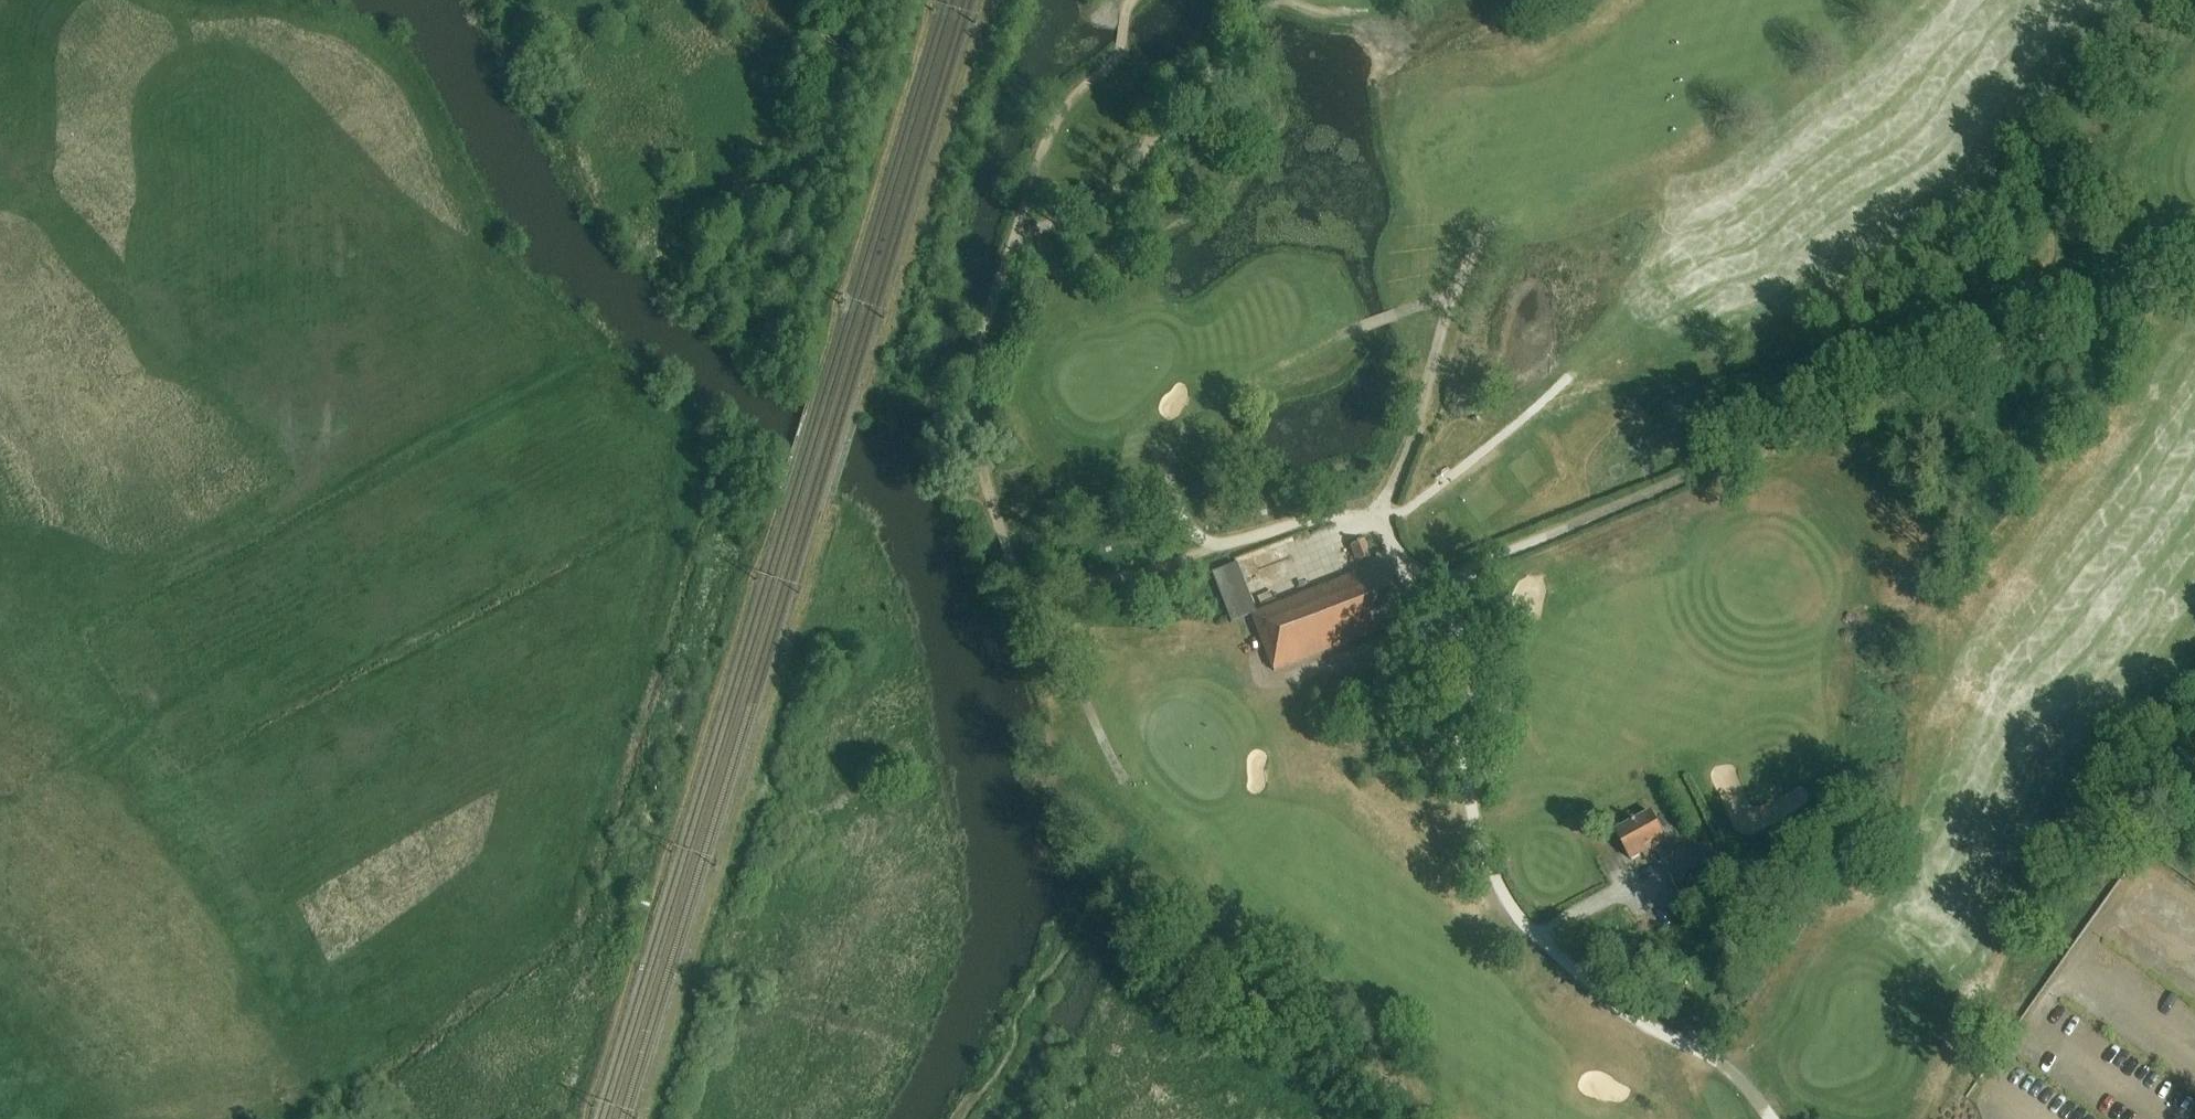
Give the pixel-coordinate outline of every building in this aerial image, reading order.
[(1365,541),(1350,547),(1357,563),(1372,557),(1365,541)] [(1385,563),(1250,616),(1273,674),(1407,622),(1385,563)] [(1663,863),(1673,857),(1666,845),(1668,844),(1651,814),(1613,835),(1628,862),(1638,856),(1641,860),(1656,851),(1663,863)] [(1708,854),(1672,873),(1683,894),(1719,875),(1708,854)] [(2193,946),(2194,944),(2194,912),(2151,882),(2135,906),(2193,946)]
